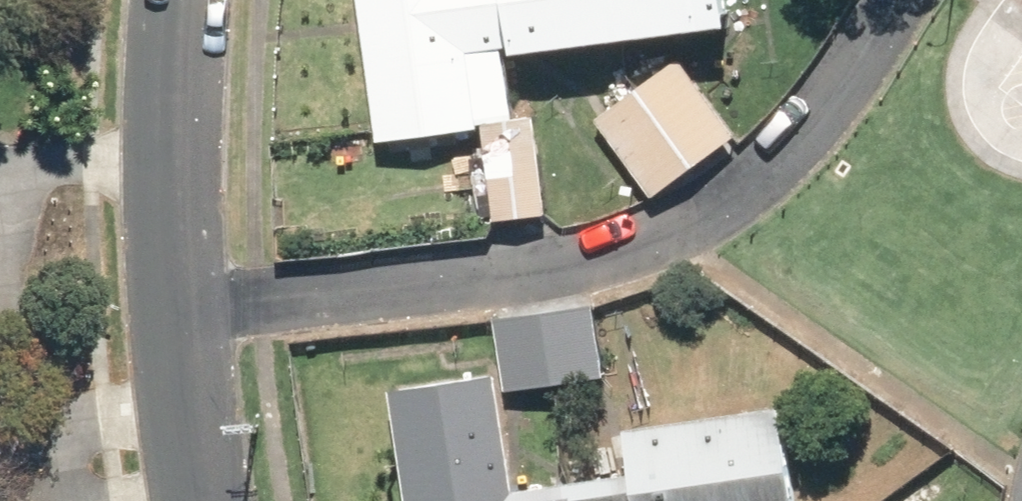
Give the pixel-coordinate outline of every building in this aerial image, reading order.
[(387,143),(491,127),(479,52),(515,46),(517,60),(731,27),(726,0),(365,0),(387,143)] [(674,63),(592,121),(649,202),(731,144),(674,63)] [(527,124),(478,130),(490,227),(539,221),(527,124)] [(587,307),(490,323),(504,401),(601,384),(587,307)] [(557,486),(508,493),(491,379),(384,395),(399,500),(560,500),(557,486)] [(776,411),(612,435),(618,477),(557,486),(560,500),(789,500),(776,411)]
